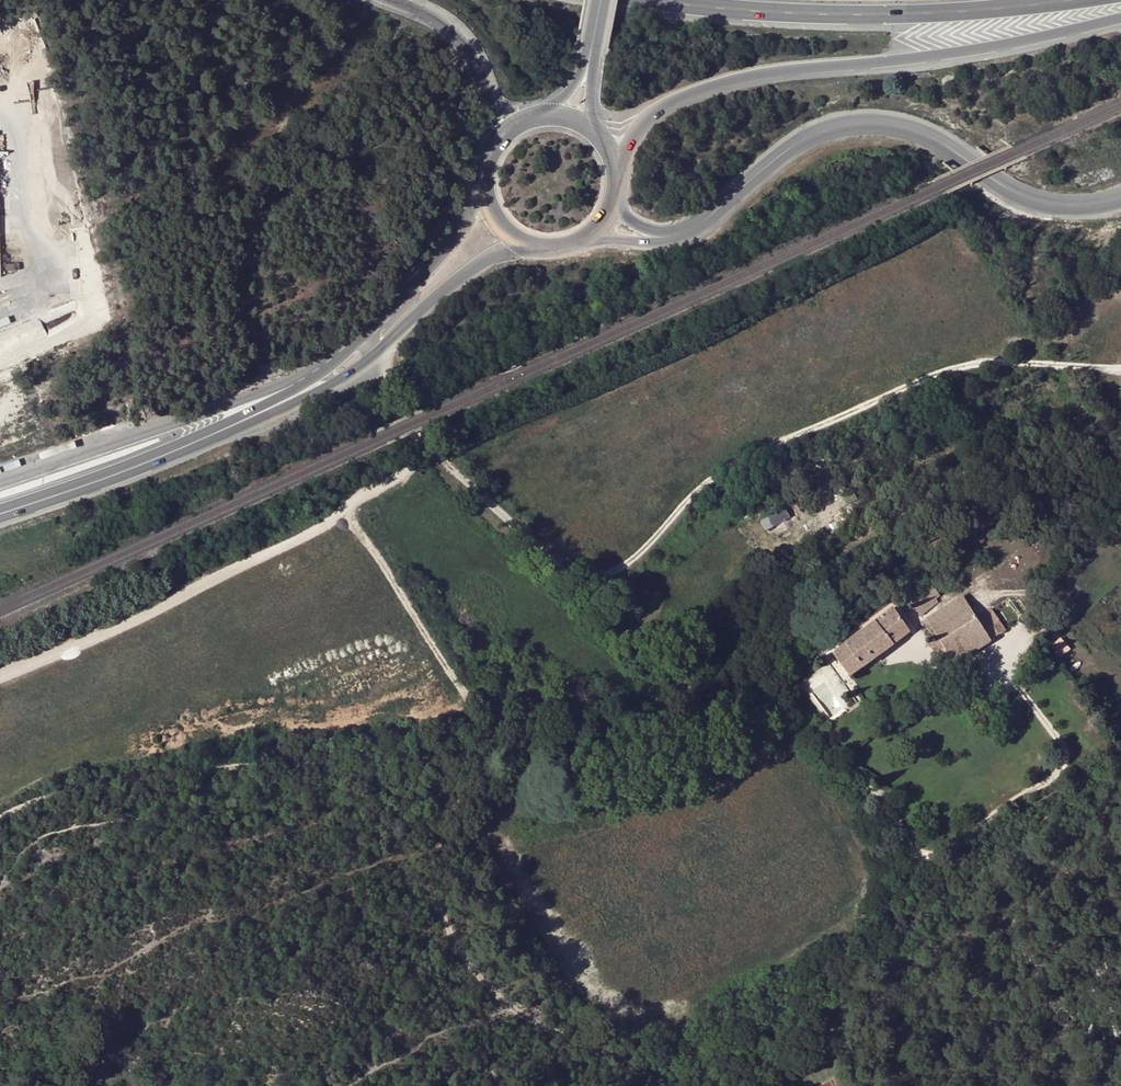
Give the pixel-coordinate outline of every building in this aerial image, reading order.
[(926,588),(934,599),(939,595),(931,585),(926,588)] [(938,603),(934,599),(926,588),(909,601),(919,617),(938,603)] [(938,638),(930,643),(942,662),(950,656),(954,664),(1006,630),(1001,621),(1005,618),(996,603),(976,616),(964,596),(926,620),(938,638)] [(858,686),(849,675),(832,653),(891,608),(887,603),(818,654),(848,694),(858,686)] [(832,653),(849,675),(908,631),(891,608),(832,653)] [(1063,637),(1054,645),(1063,656),(1072,649),(1063,637)]
